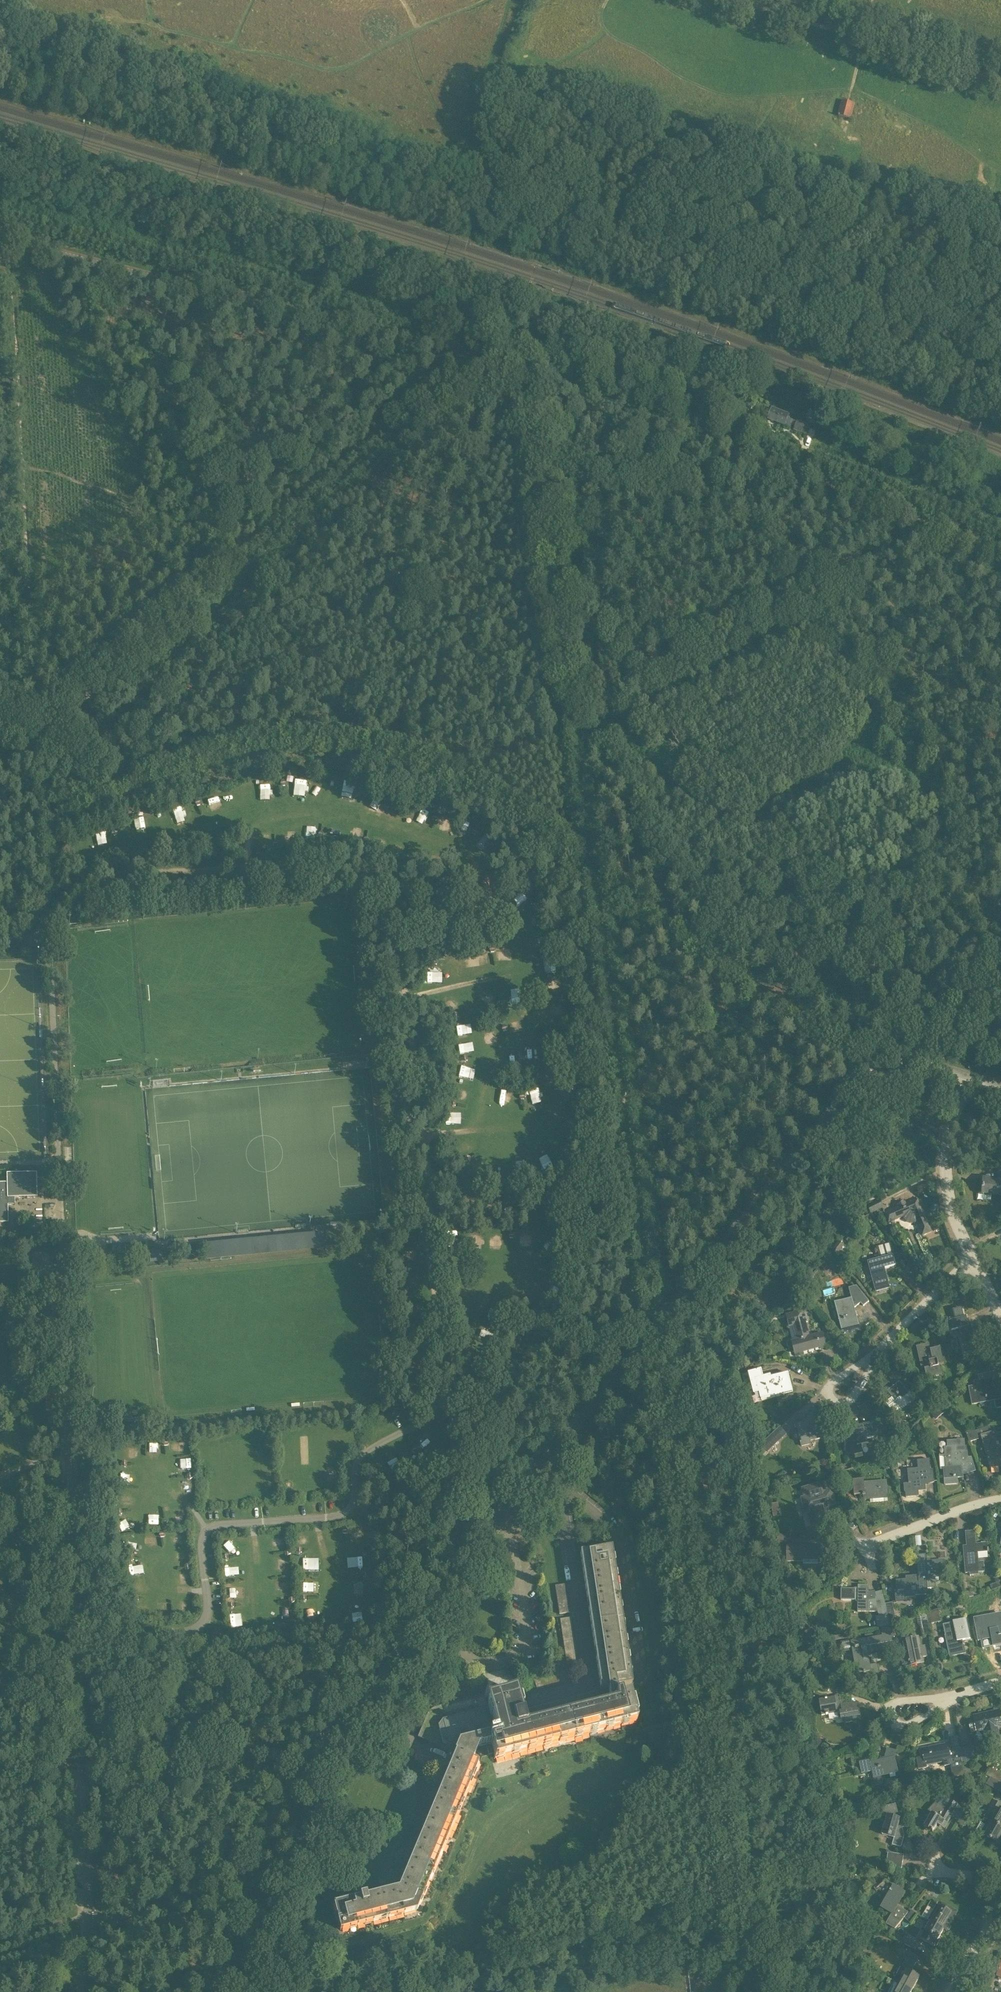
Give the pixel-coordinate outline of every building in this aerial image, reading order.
[(854,104),(842,101),(838,116),(850,119),(854,104)] [(787,419),(789,415),(773,409),(769,420),(785,426),(785,425),(790,427),(791,424),(796,425),(795,429),(806,434),(809,427),(787,419)] [(293,789),(301,790),(302,781),(295,780),(293,789)] [(256,784),(257,799),(270,797),(268,783),(256,784)] [(343,787),(341,799),(352,800),(353,789),(343,787)] [(212,803),(225,799),(222,790),(209,793),(212,803)] [(138,829),(145,826),(143,819),(135,822),(138,829)] [(91,836),(91,845),(104,844),(104,836),(91,836)] [(524,906),(525,898),(516,896),(515,905),(524,906)] [(385,917),(364,922),(367,932),(387,927),(385,917)] [(511,948),(501,949),(502,962),(511,962),(511,948)] [(548,979),(550,989),(561,988),(559,978),(548,979)] [(508,1005),(516,1006),(516,991),(508,991),(508,1005)] [(449,1011),(458,1005),(452,997),(444,1003),(449,1011)] [(509,1014),(509,1029),(518,1029),(518,1014),(509,1014)] [(468,1024),(457,1024),(457,1036),(468,1035),(468,1024)] [(482,1033),(486,1047),(496,1044),(492,1030),(482,1033)] [(529,1054),(531,1063),(540,1060),(537,1052),(529,1054)] [(470,1076),(472,1064),(463,1063),(461,1075),(470,1076)] [(508,1104),(513,1091),(501,1086),(496,1100),(508,1104)] [(528,1090),(530,1105),(541,1103),(539,1089),(528,1090)] [(469,1103),(471,1093),(461,1092),(459,1102),(469,1103)] [(475,1134),(464,1135),(464,1144),(476,1144),(475,1134)] [(559,1157),(567,1153),(563,1146),(555,1150),(559,1157)] [(1000,1195),(1000,1171),(998,1171),(998,1181),(993,1181),(993,1179),(983,1178),(983,1194),(1000,1195)] [(8,1222),(8,1205),(12,1205),(15,1202),(15,1198),(37,1197),(36,1173),(6,1173),(7,1182),(0,1183),(0,1223),(8,1222)] [(400,1199),(401,1209),(422,1206),(420,1196),(400,1199)] [(37,1207),(37,1198),(21,1198),(21,1207),(37,1207)] [(867,1206),(870,1213),(884,1207),(880,1200),(867,1206)] [(885,1214),(889,1223),(903,1217),(904,1219),(905,1220),(906,1221),(907,1222),(908,1222),(908,1223),(909,1223),(910,1224),(912,1224),(914,1224),(915,1224),(916,1224),(922,1236),(932,1232),(918,1200),(885,1214)] [(531,1247),(531,1231),(521,1231),(521,1247),(531,1247)] [(505,1248),(504,1232),(491,1233),(491,1249),(505,1248)] [(469,1247),(477,1246),(475,1235),(467,1236),(469,1247)] [(548,1240),(542,1246),(547,1252),(554,1246),(548,1240)] [(844,1246),(839,1241),(832,1250),(840,1256),(842,1254),(839,1252),(844,1246)] [(868,1262),(876,1292),(890,1288),(885,1269),(896,1266),(893,1255),(890,1244),(877,1247),(880,1259),(868,1262)] [(150,1255),(150,1261),(170,1259),(170,1253),(150,1255)] [(863,1306),(869,1301),(857,1286),(849,1288),(852,1298),(835,1302),(842,1329),(859,1324),(855,1307),(861,1302),(863,1306)] [(955,1319),(945,1322),(947,1332),(959,1329),(965,1353),(977,1350),(970,1322),(968,1323),(966,1316),(964,1317),(961,1308),(953,1310),(955,1319)] [(796,1314),(788,1316),(790,1324),(793,1323),(797,1340),(796,1340),(799,1352),(820,1347),(820,1349),(826,1347),(823,1333),(810,1337),(805,1320),(807,1319),(805,1309),(796,1311),(796,1314)] [(939,1365),(944,1364),(940,1348),(931,1350),(929,1343),(916,1346),(922,1370),(924,1369),(925,1375),(926,1375),(927,1377),(932,1376),(932,1377),(942,1375),(939,1365)] [(748,1372),(754,1395),(760,1394),(761,1398),(775,1394),(775,1393),(783,1391),(784,1393),(793,1391),(788,1373),(771,1377),(770,1375),(763,1376),(762,1369),(748,1372)] [(978,1380),(979,1381),(974,1382),(975,1386),(969,1387),(972,1404),(995,1400),(996,1408),(1000,1407),(1000,1398),(1000,1399),(998,1386),(993,1387),(992,1379),(994,1379),(993,1372),(978,1375),(979,1380),(978,1380)] [(888,1392),(893,1399),(886,1404),(896,1416),(907,1407),(911,1412),(923,1402),(913,1390),(909,1394),(900,1382),(888,1392)] [(45,1395),(46,1411),(55,1410),(55,1394),(45,1395)] [(938,1401),(928,1409),(933,1415),(943,1407),(938,1401)] [(807,1414),(808,1421),(797,1424),(802,1446),(811,1444),(810,1440),(823,1437),(819,1422),(815,1423),(813,1413),(807,1414)] [(854,1427),(855,1433),(846,1435),(846,1453),(852,1455),(863,1453),(861,1445),(868,1443),(867,1439),(875,1437),(872,1423),(854,1427)] [(977,1437),(981,1436),(990,1467),(1000,1466),(1000,1433),(995,1434),(994,1431),(995,1431),(994,1425),(966,1433),(969,1442),(978,1439),(977,1437)] [(908,1432),(904,1427),(899,1432),(903,1437),(908,1432)] [(763,1444),(769,1451),(780,1440),(774,1434),(763,1444)] [(623,1443),(617,1439),(611,1448),(616,1453),(623,1443)] [(945,1456),(940,1457),(941,1470),(944,1470),(945,1485),(959,1484),(958,1477),(963,1477),(962,1468),(960,1468),(960,1464),(967,1463),(967,1452),(966,1453),(966,1441),(948,1442),(948,1448),(945,1448),(945,1456)] [(892,1450),(894,1467),(901,1466),(900,1449),(892,1450)] [(390,1473),(401,1468),(394,1455),(384,1459),(390,1473)] [(886,1455),(880,1457),(884,1470),(890,1468),(886,1455)] [(194,1457),(179,1458),(180,1469),(195,1468),(194,1457)] [(918,1469),(907,1470),(909,1483),(904,1484),(904,1493),(905,1492),(906,1497),(919,1496),(918,1491),(926,1490),(925,1483),(934,1482),(933,1470),(930,1470),(930,1460),(917,1461),(918,1469)] [(864,1480),(853,1480),(854,1495),(862,1495),(862,1496),(864,1496),(864,1501),(865,1501),(864,1499),(887,1498),(886,1482),(864,1484),(864,1480)] [(805,1498),(802,1499),(806,1513),(809,1512),(812,1525),(823,1522),(819,1509),(823,1508),(824,1510),(829,1509),(829,1507),(835,1505),(831,1492),(827,1493),(825,1484),(803,1490),(805,1498)] [(132,1496),(146,1496),(146,1488),(132,1487),(132,1496)] [(772,1515),(780,1515),(779,1502),(772,1503),(772,1515)] [(151,1510),(151,1519),(160,1519),(160,1510),(151,1510)] [(117,1520),(117,1530),(131,1530),(131,1520),(117,1520)] [(327,1537),(336,1537),(336,1529),(327,1529),(327,1537)] [(967,1547),(963,1548),(965,1573),(985,1572),(984,1562),(979,1562),(978,1553),(989,1552),(989,1549),(988,1549),(988,1543),(976,1544),(975,1531),(969,1531),(969,1534),(966,1535),(967,1547)] [(172,1534),(172,1544),(183,1544),(182,1534),(172,1534)] [(777,1542),(789,1543),(790,1535),(778,1534),(777,1542)] [(284,1537),(274,1539),(275,1546),(285,1544),(284,1537)] [(803,1562),(803,1560),(817,1560),(817,1562),(827,1562),(827,1546),(805,1546),(805,1545),(786,1545),(786,1562),(803,1562)] [(485,1694),(435,1707),(434,1708),(433,1708),(432,1709),(431,1710),(430,1710),(429,1711),(428,1712),(428,1713),(427,1714),(417,1737),(445,1749),(457,1754),(400,1890),(366,1899),(365,1895),(333,1904),(340,1930),(416,1910),(463,1800),(478,1763),(471,1760),(478,1746),(491,1742),(492,1747),(494,1753),(495,1756),(494,1756),(494,1759),(636,1722),(629,1695),(621,1697),(620,1694),(618,1695),(616,1687),(632,1685),(611,1548),(579,1552),(600,1690),(521,1710),(515,1690),(486,1698),(485,1694)] [(174,1552),(176,1563),(185,1561),(183,1550),(174,1552)] [(366,1556),(350,1557),(351,1567),(366,1566),(366,1556)] [(916,1556),(918,1575),(926,1575),(927,1579),(932,1579),(932,1575),(943,1574),(943,1575),(944,1575),(943,1560),(925,1562),(925,1556),(916,1556)] [(290,1571),(290,1559),(280,1559),(280,1571),(290,1571)] [(300,1559),(300,1571),(311,1570),(311,1559),(300,1559)] [(143,1565),(134,1565),(134,1574),(143,1574),(143,1565)] [(175,1571),(175,1583),(189,1583),(189,1571),(175,1571)] [(926,1575),(918,1575),(905,1576),(906,1580),(896,1580),(897,1590),(895,1591),(895,1600),(906,1599),(906,1597),(910,1597),(910,1599),(917,1599),(917,1596),(921,1595),(920,1589),(927,1589),(928,1589),(927,1579),(926,1575)] [(291,1581),(278,1581),(278,1592),(291,1592),(291,1581)] [(141,1592),(140,1582),(132,1582),(132,1592),(141,1592)] [(302,1590),(311,1590),(311,1582),(302,1582),(302,1590)] [(366,1583),(357,1583),(357,1593),(366,1593),(366,1583)] [(555,1585),(558,1614),(569,1612),(565,1584),(555,1585)] [(227,1587),(229,1597),(242,1595),(240,1585),(227,1587)] [(841,1589),(840,1600),(857,1600),(857,1612),(877,1612),(878,1616),(876,1617),(878,1628),(881,1628),(889,1626),(885,1605),(882,1591),(875,1593),(876,1597),(875,1597),(875,1599),(868,1600),(869,1586),(858,1585),(858,1589),(841,1589)] [(991,1593),(993,1601),(1000,1600),(999,1591),(991,1593)] [(892,1603),(885,1605),(889,1626),(896,1624),(892,1603)] [(353,1621),(362,1620),(361,1607),(352,1607),(353,1621)] [(307,1610),(308,1619),(316,1618),(316,1609),(307,1610)] [(920,1615),(924,1636),(930,1635),(928,1624),(940,1622),(938,1609),(920,1615)] [(242,1625),(239,1612),(229,1614),(231,1627),(242,1625)] [(980,1619),(983,1632),(990,1631),(993,1647),(1000,1645),(1000,1618),(1000,1615),(980,1619)] [(560,1619),(567,1670),(578,1669),(570,1617),(560,1619)] [(953,1623),(943,1625),(950,1657),(965,1653),(963,1645),(965,1645),(964,1644),(963,1644),(963,1642),(971,1640),(966,1619),(953,1622),(953,1623)] [(852,1650),(854,1664),(851,1664),(853,1675),(856,1674),(858,1684),(881,1680),(879,1664),(870,1665),(868,1652),(893,1648),(889,1627),(881,1628),(882,1636),(842,1643),(843,1652),(852,1650)] [(214,1639),(221,1638),(222,1635),(218,1629),(215,1630),(212,1636),(214,1639)] [(904,1640),(909,1665),(923,1662),(922,1657),(926,1656),(925,1649),(920,1650),(918,1637),(904,1640)] [(534,1679),(537,1690),(570,1681),(567,1670),(534,1679)] [(812,1686),(828,1691),(830,1685),(814,1680),(812,1686)] [(819,1700),(822,1715),(840,1712),(841,1718),(843,1718),(844,1722),(861,1719),(858,1703),(852,1704),(852,1703),(841,1704),(840,1696),(819,1700)] [(966,1718),(969,1733),(983,1730),(986,1742),(999,1739),(997,1727),(1000,1726),(1000,1722),(998,1711),(966,1718)] [(923,1756),(916,1758),(919,1769),(927,1767),(926,1765),(943,1762),(944,1766),(952,1765),(954,1778),(948,1779),(949,1786),(964,1784),(962,1764),(960,1749),(949,1751),(947,1744),(922,1749),(923,1756)] [(960,1749),(962,1764),(970,1763),(968,1748),(960,1749)] [(894,1757),(896,1751),(887,1749),(885,1759),(871,1762),(870,1760),(860,1762),(862,1773),(872,1771),(875,1786),(882,1784),(881,1776),(897,1772),(894,1757)] [(990,1767),(985,1775),(1000,1784),(1000,1774),(990,1767)] [(967,1782),(977,1788),(979,1784),(969,1778),(967,1782)] [(870,1804),(867,1798),(855,1803),(858,1810),(870,1804)] [(924,1826),(933,1831),(938,1822),(945,1826),(958,1804),(949,1799),(945,1807),(938,1802),(932,1813),(927,1810),(922,1820),(926,1823),(924,1826)] [(988,1819),(1000,1827),(1000,1802),(998,1801),(992,1812),(988,1819)] [(879,1808),(881,1815),(887,1817),(882,1834),(894,1837),(892,1845),(901,1847),(905,1835),(903,1827),(905,1826),(902,1819),(899,1818),(896,1803),(879,1808)] [(966,1808),(964,1812),(957,1823),(963,1827),(972,1810),(966,1807),(966,1808)] [(988,1819),(978,1837),(992,1846),(995,1842),(996,1842),(1000,1833),(1000,1827),(988,1819)] [(885,1868),(901,1870),(904,1855),(888,1853),(885,1868)] [(892,1914),(887,1923),(895,1928),(908,1913),(897,1906),(905,1893),(893,1886),(893,1887),(885,1880),(877,1887),(888,1896),(881,1908),(892,1914)] [(936,1904),(927,1920),(943,1929),(946,1931),(958,1911),(951,1907),(949,1910),(940,1905),(940,1906),(936,1904)] [(904,1918),(910,1922),(917,1914),(911,1910),(904,1918)] [(943,1929),(927,1920),(924,1925),(927,1926),(920,1939),(934,1946),(935,1944),(937,1945),(939,1941),(937,1940),(943,1929)] [(901,1942),(914,1950),(918,1944),(904,1936),(901,1942)] [(893,1980),(898,1983),(912,1991),(920,1976),(911,1971),(912,1967),(913,1968),(918,1957),(909,1952),(903,1962),(903,1963),(902,1966),(901,1966),(893,1980)] [(898,1983),(894,1991),(911,1991),(912,1991),(898,1983)]
